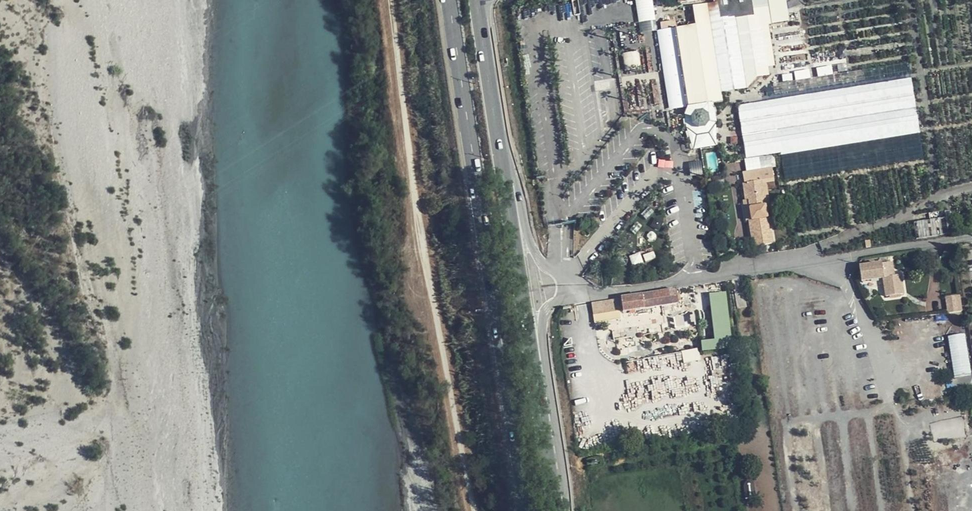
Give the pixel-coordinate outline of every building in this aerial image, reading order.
[(640,32),(656,31),(654,0),(637,0),(640,32)] [(715,3),(718,19),(727,18),(750,15),(749,0),(715,0),(715,3)] [(769,75),(768,66),(774,66),(769,25),(787,24),(784,0),(750,0),(752,17),(734,20),(746,90),(757,77),(769,75)] [(661,32),(655,33),(668,113),(685,110),(682,118),(684,130),(687,139),(692,150),(716,147),(717,127),(716,115),(710,106),(721,104),(720,95),(746,90),(734,20),(734,19),(726,20),(726,19),(718,21),(718,19),(715,3),(691,7),(694,27),(675,30),(674,23),(660,25),(661,32)] [(810,32),(783,36),(788,76),(815,72),(810,32)] [(626,69),(641,68),(640,52),(625,53),(626,69)] [(737,107),(745,161),(770,157),(919,134),(911,81),(737,107)] [(745,161),(740,161),(744,184),(761,181),(774,180),(770,157),(745,161)] [(742,184),(745,201),(748,201),(749,208),(763,207),(767,207),(766,196),(761,197),(760,193),(763,192),(761,181),(744,184),(742,184)] [(748,201),(745,201),(741,201),(744,223),(748,222),(748,221),(751,221),(749,208),(748,201)] [(763,207),(749,208),(751,221),(765,219),(763,207)] [(748,221),(748,222),(750,238),(753,237),(755,246),(773,244),(771,234),(766,234),(766,230),(769,230),(767,219),(765,219),(751,221),(748,221)] [(950,233),(948,224),(914,230),(915,239),(950,233)] [(889,263),(857,268),(859,281),(881,278),(884,297),(901,295),(898,275),(892,276),(889,263)] [(677,304),(675,290),(620,298),(622,313),(654,307),(677,304)] [(731,350),(724,292),(708,295),(714,341),(697,343),(699,355),(731,350)] [(947,295),(948,312),(962,311),(962,295),(947,295)] [(964,334),(946,336),(952,377),(970,374),(964,334)]
